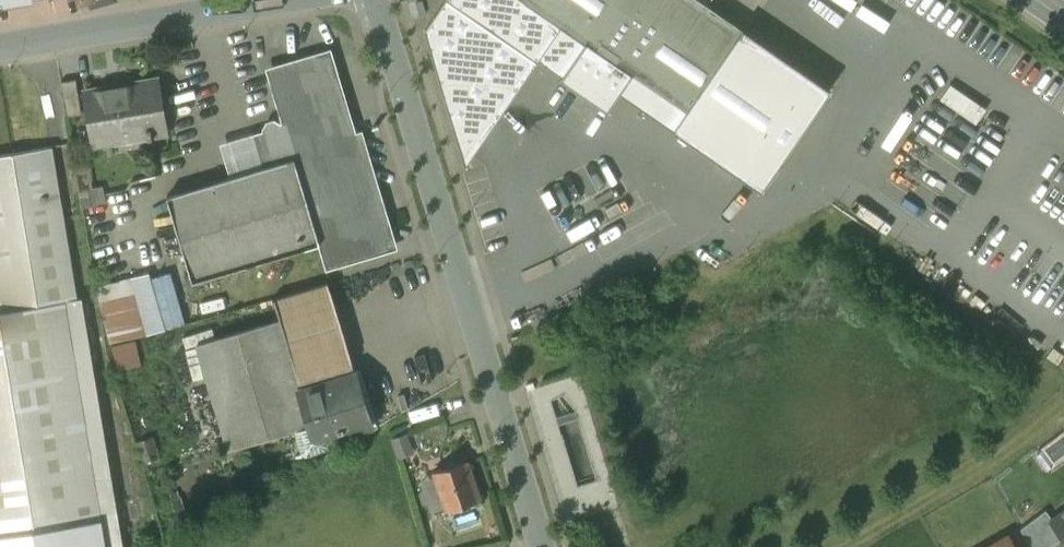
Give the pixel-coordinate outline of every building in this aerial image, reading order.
[(688,113),(744,30),(701,0),(524,0),(688,113)] [(499,34),(463,86),(494,108),(530,55),(499,34)] [(328,56),(269,73),(285,126),(280,127),(279,125),(274,122),(269,124),(267,128),(268,131),(254,135),(263,168),(295,159),(321,243),(320,244),(326,264),(392,244),(360,137),(353,139),(328,56)] [(132,82),(126,87),(106,90),(99,87),(85,89),(93,145),(149,137),(150,141),(154,141),(154,136),(167,134),(159,78),(132,82)] [(76,80),(62,82),(68,115),(81,113),(76,80)] [(952,81),(942,96),(978,120),(988,105),(952,81)] [(602,123),(588,144),(598,151),(612,130),(602,123)] [(0,156),(0,310),(66,298),(67,300),(79,298),(49,148),(0,156)] [(263,168),(168,196),(193,281),(320,244),(321,243),(295,159),(263,168)] [(187,323),(174,267),(98,283),(110,340),(187,323)] [(302,392),(354,377),(327,287),(275,302),(280,319),(302,392)] [(67,300),(66,298),(0,310),(0,546),(105,546),(67,300)] [(280,319),(197,344),(229,450),(296,429),(311,425),(301,393),(302,392),(280,319)] [(139,338),(115,341),(118,367),(143,364),(139,338)] [(302,392),(301,393),(311,425),(316,438),(326,435),(371,422),(357,376),(354,377),(302,392)] [(311,425),(296,429),(303,451),(307,454),(327,448),(329,444),(326,435),(316,438),(311,425)] [(466,460),(451,464),(449,459),(436,463),(437,468),(433,469),(445,508),(478,498),(466,460)] [(1021,530),(1032,546),(1052,546),(1063,538),(1063,537),(1052,521),(1054,520),(1046,510),(1021,530)] [(1052,521),(1063,537),(1063,513),(1054,520),(1052,521)] [(990,546),(1015,546),(1008,536),(990,546)]
